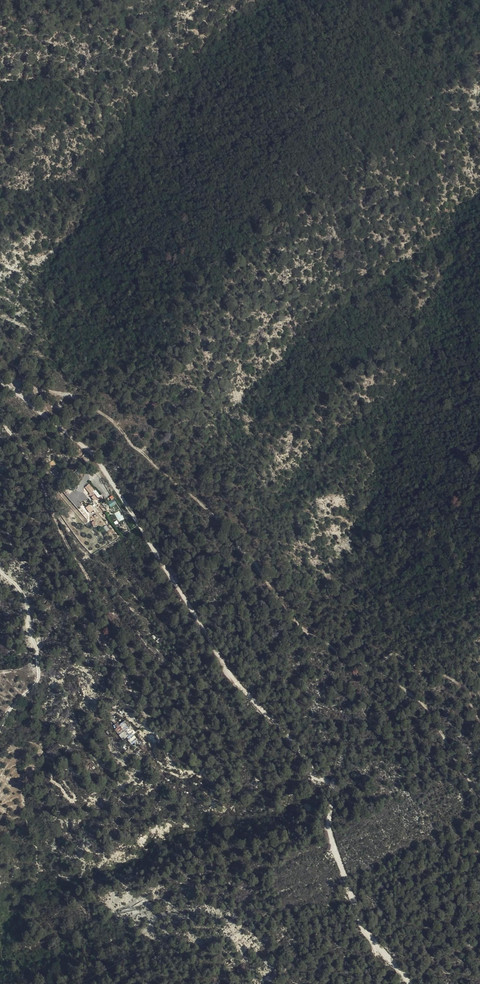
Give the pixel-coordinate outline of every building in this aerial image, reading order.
[(96,486),(89,490),(96,502),(99,501),(100,503),(104,501),(96,486)] [(114,498),(107,502),(110,507),(117,503),(114,498)] [(85,507),(89,513),(93,510),(90,504),(85,507)] [(119,510),(114,513),(119,522),(124,519),(119,510)] [(133,734),(135,733),(125,720),(114,729),(123,740),(126,738),(131,744),(137,739),(133,734)]
